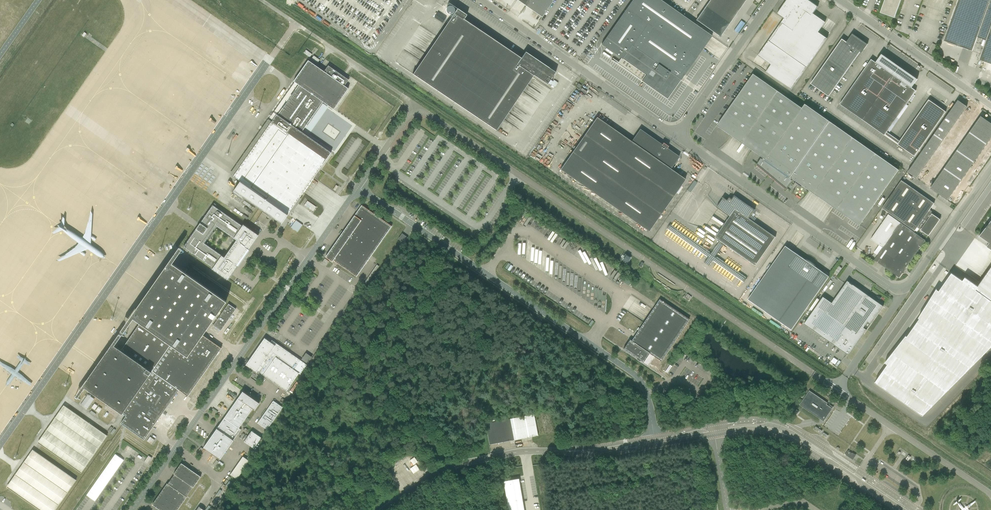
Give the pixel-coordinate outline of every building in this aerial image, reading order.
[(372,46),(404,0),(306,0),(372,46)] [(525,5),(542,17),(554,0),(529,0),(525,5)] [(700,53),(712,36),(661,0),(633,0),(601,44),(621,58),(622,59),(619,64),(667,97),(680,79),(681,80),(700,53)] [(705,7),(696,20),(720,37),(729,24),(746,0),(710,0),(705,7)] [(791,90),(827,39),(818,32),(825,22),(813,14),(818,7),(809,0),(786,0),(777,14),(784,19),(758,55),(771,65),(766,72),(791,90)] [(881,12),(894,17),(900,0),(885,0),(881,12)] [(943,41),(972,51),(977,37),(986,40),(979,60),(990,64),(990,0),(958,0),(943,41)] [(413,74),(413,73),(412,74),(497,131),(497,130),(534,75),(547,85),(556,72),(537,59),(537,60),(537,59),(533,57),(525,52),(521,58),(464,19),(467,15),(461,11),(458,9),(449,3),(448,5),(449,3),(457,9),(455,12),(413,74)] [(864,44),(865,42),(852,34),(846,42),(842,39),(811,84),(829,96),(860,52),(861,53),(868,44),(867,44),(866,45),(864,44)] [(971,52),(943,42),(939,53),(967,63),(969,60),(971,52)] [(927,51),(932,55),(938,46),(933,43),(927,51)] [(885,135),(893,140),(895,138),(887,132),(916,91),(911,88),(917,79),(899,66),(899,67),(898,66),(898,65),(898,64),(897,64),(896,64),(896,65),(895,64),(881,54),(875,62),(871,59),(839,104),(884,135),(885,135)] [(273,120),(271,122),(326,160),(331,153),(331,152),(302,132),(309,122),(310,122),(311,123),(313,120),(312,119),(311,119),(323,102),(324,103),(323,104),(327,106),(328,105),(334,110),(334,109),(348,89),(346,87),(344,86),(345,85),(349,80),(348,80),(345,77),(343,76),(328,66),(324,72),(322,70),(319,68),(308,60),(307,62),(294,81),(295,82),(298,84),(298,85),(291,95),(287,102),(278,115),(277,114),(273,120)] [(753,74),(717,125),(731,135),(752,150),(763,158),(763,159),(761,158),(757,164),(770,174),(770,175),(775,178),(775,179),(775,178),(787,188),(786,188),(787,188),(792,180),(791,179),(792,178),(810,190),(834,208),(854,221),(860,225),(862,221),(899,170),(854,138),(805,104),(802,108),(757,77),(753,74)] [(895,138),(893,140),(898,144),(897,144),(915,156),(929,135),(946,112),(929,100),(926,104),(900,141),(895,138)] [(959,100),(954,107),(962,113),(967,106),(959,100)] [(954,107),(950,112),(959,118),(962,113),(954,107)] [(950,112),(947,116),(956,122),(959,118),(950,112)] [(947,116),(944,121),(953,127),(956,122),(947,116)] [(981,116),(976,123),(984,129),(989,122),(981,116)] [(597,117),(594,121),(585,135),(594,141),(582,159),(573,152),(560,170),(649,231),(685,179),(671,169),(679,157),(667,148),(668,146),(663,143),(662,145),(640,129),(631,141),(597,117)] [(944,121),(941,125),(950,131),(953,127),(944,121)] [(288,215),(296,202),(303,193),(313,178),(314,178),(326,160),(271,122),(233,176),(240,181),(288,215)] [(976,123),(972,127),(981,133),(984,129),(976,123)] [(941,125),(938,130),(946,136),(950,131),(941,125)] [(972,127),(969,132),(978,138),(981,133),(972,127)] [(981,133),(990,140),(990,138),(990,134),(984,129),(981,133)] [(938,130),(934,134),(943,140),(946,136),(938,130)] [(969,132),(966,136),(975,142),(978,138),(969,132)] [(981,133),(978,138),(987,144),(990,140),(981,133)] [(934,134),(931,139),(940,145),(943,140),(934,134)] [(966,136),(963,141),(972,147),(975,142),(966,136)] [(978,138),(975,142),(984,149),(987,144),(978,138)] [(931,139),(928,143),(937,149),(940,145),(931,139)] [(963,141),(960,145),(968,151),(972,147),(963,141)] [(975,142),(972,147),(980,153),(984,149),(975,142)] [(928,143),(925,148),(934,154),(937,149),(928,143)] [(960,145),(957,150),(965,156),(968,151),(960,145)] [(972,147),(968,151),(977,158),(980,153),(972,147)] [(925,148),(922,152),(930,158),(934,154),(925,148)] [(957,150),(953,154),(962,160),(965,156),(957,150)] [(968,151),(965,156),(974,162),(977,158),(968,151)] [(922,152),(919,157),(927,163),(930,158),(922,152)] [(953,154),(950,159),(959,165),(962,160),(953,154)] [(965,156),(962,160),(971,167),(974,162),(965,156)] [(919,157),(915,161),(924,167),(927,163),(919,157)] [(950,159),(947,163),(956,169),(959,165),(950,159)] [(962,160),(959,165),(968,171),(971,167),(962,160)] [(915,161),(912,166),(921,172),(924,167),(915,161)] [(947,163),(944,168),(953,174),(956,169),(947,163)] [(959,165),(956,169),(964,176),(968,171),(959,165)] [(912,166),(908,172),(916,178),(921,172),(912,166)] [(944,168),(941,172),(949,178),(953,174),(944,168)] [(956,169),(953,174),(961,180),(964,176),(956,169)] [(941,173),(938,177),(946,183),(949,178),(941,173)] [(953,174),(949,178),(958,185),(961,180),(953,174)] [(938,177),(935,182),(943,187),(946,183),(938,177)] [(949,178),(946,183),(955,189),(958,185),(949,178)] [(917,228),(929,236),(940,219),(929,211),(934,203),(901,180),(882,208),(915,231),(917,228)] [(288,215),(240,181),(234,190),(234,191),(233,192),(235,193),(242,198),(243,197),(256,206),(259,208),(281,224),(286,217),(288,215)] [(935,182),(930,188),(939,194),(943,187),(935,182)] [(946,183),(943,187),(952,194),(955,189),(946,183)] [(943,187),(939,194),(947,200),(952,194),(943,187)] [(715,237),(719,240),(710,253),(669,224),(666,227),(708,256),(704,262),(709,266),(713,260),(744,282),(746,279),(715,257),(724,243),(756,266),(773,241),(776,237),(771,234),(762,228),(762,227),(753,221),(749,218),(755,210),(734,195),(734,196),(732,199),(729,197),(727,200),(724,197),(721,201),(717,207),(730,216),(715,237)] [(304,205),(313,211),(316,207),(307,201),(304,205)] [(205,262),(213,268),(212,269),(227,280),(237,266),(236,266),(230,261),(224,257),(222,255),(221,255),(204,243),(211,234),(216,226),(233,238),(234,238),(236,240),(244,246),(245,247),(248,249),(249,249),(258,235),(243,224),(242,226),(235,221),(220,211),(219,210),(218,209),(213,205),(199,225),(197,228),(183,247),(190,251),(191,252),(197,257),(205,262)] [(326,256),(325,257),(332,262),(333,260),(335,262),(338,264),(354,275),(356,277),(369,259),(371,256),(381,241),(383,238),(385,236),(392,226),(362,205),(357,211),(354,216),(336,241),(335,243),(326,256)] [(264,224),(268,219),(266,218),(268,216),(262,212),(257,220),(264,224)] [(883,248),(877,256),(874,260),(899,277),(903,272),(902,272),(904,269),(905,269),(925,240),(888,214),(871,239),(883,248)] [(303,225),(296,220),(291,227),(298,232),(303,225)] [(979,236),(989,243),(986,246),(990,249),(990,221),(979,236)] [(782,250),(748,299),(792,330),(826,280),(829,276),(825,273),(821,271),(815,266),(814,264),(811,262),(809,261),(807,260),(806,260),(797,254),(786,246),(785,246),(782,250)] [(184,272),(171,263),(170,262),(169,262),(169,263),(157,280),(151,289),(144,298),(132,316),(133,318),(140,323),(188,356),(202,335),(207,328),(208,328),(214,318),(226,301),(186,273),(184,272)] [(377,265),(364,282),(367,284),(379,266),(377,265)] [(838,266),(833,273),(837,275),(842,268),(838,266)] [(875,382),(923,416),(990,347),(990,267),(978,286),(965,277),(963,281),(951,273),(939,291),(936,289),(918,318),(919,319),(907,337),(906,336),(885,362),(888,364),(875,382)] [(820,301),(804,324),(838,347),(847,353),(847,354),(854,345),(857,340),(863,332),(864,333),(883,306),(881,304),(879,307),(865,297),(867,294),(861,290),(848,281),(845,284),(832,303),(823,297),(820,301)] [(639,361),(640,361),(640,360),(643,362),(649,353),(661,361),(689,319),(659,299),(631,341),(630,340),(623,349),(637,358),(636,359),(639,361)] [(228,304),(217,320),(213,325),(221,331),(236,309),(228,304)] [(188,356),(140,323),(121,350),(152,372),(122,414),(125,416),(125,415),(126,416),(121,423),(122,425),(144,440),(148,434),(179,390),(188,396),(216,355),(219,351),(221,348),(206,338),(202,335),(188,356)] [(307,365),(275,342),(272,340),(270,342),(269,341),(265,338),(246,365),(252,369),(253,368),(286,391),(299,373),(300,374),(307,365)] [(83,386),(84,387),(107,403),(121,413),(122,414),(152,372),(121,350),(114,345),(113,344),(112,344),(98,365),(83,386)] [(319,353),(317,351),(311,360),(313,362),(319,353)] [(306,352),(301,358),(308,363),(312,356),(306,352)] [(243,391),(217,428),(203,448),(220,459),(241,429),(239,428),(252,408),(255,410),(259,403),(243,391)] [(809,391),(803,400),(799,405),(824,421),(833,407),(832,408),(826,404),(827,403),(809,391)] [(273,401),(258,423),(267,430),(283,407),(273,401)] [(107,434),(63,404),(50,424),(37,441),(81,472),(107,434)] [(485,424),(489,444),(538,435),(534,414),(495,422),(494,420),(491,421),(491,423),(485,424)] [(244,441),(254,448),(261,438),(251,431),(244,441)] [(32,449),(19,468),(6,486),(11,489),(41,509),(54,509),(76,479),(32,449)] [(230,475),(236,479),(237,479),(249,461),(243,457),(230,475)] [(174,473),(174,474),(168,484),(167,483),(152,504),(160,509),(177,509),(186,497),(186,496),(192,487),(193,487),(201,477),(181,463),(174,473)] [(503,481),(505,492),(507,505),(508,506),(508,508),(508,509),(524,509),(523,503),(522,499),(521,491),(520,486),(520,485),(519,478),(510,480),(507,480),(506,481),(504,481),(503,481)]
